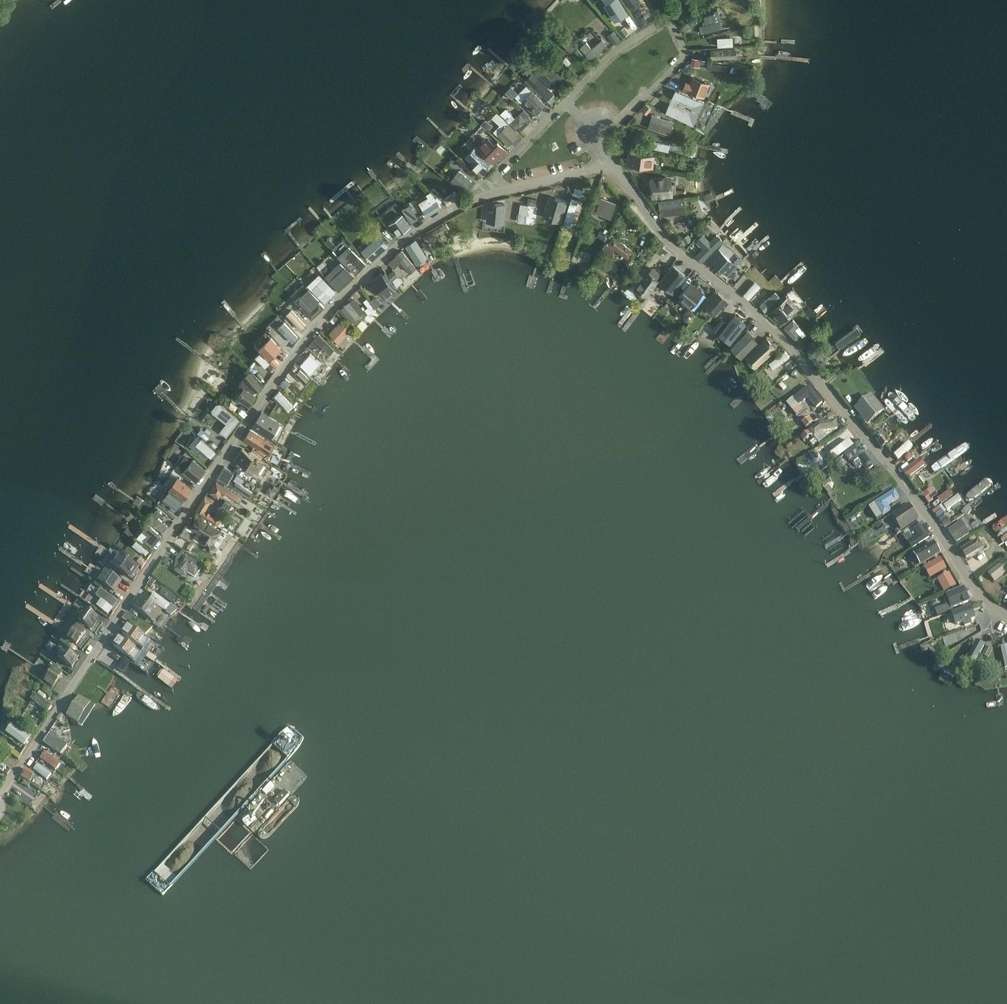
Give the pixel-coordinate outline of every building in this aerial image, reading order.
[(606,5),(615,20),(626,13),(618,0),(615,0),(606,5)] [(634,18),(640,27),(648,22),(642,13),(634,18)] [(700,26),(701,33),(723,28),(721,21),(715,22),(712,14),(704,16),(706,21),(703,22),(704,25),(700,26)] [(684,32),(693,26),(697,23),(694,18),(681,27),(684,32)] [(629,34),(625,28),(619,32),(623,37),(629,34)] [(608,36),(615,44),(620,40),(613,32),(608,36)] [(730,37),(718,38),(718,46),(730,46),(730,37)] [(564,38),(560,42),(570,53),(574,49),(564,38)] [(585,42),(579,48),(589,59),(606,45),(601,39),(590,49),(585,42)] [(736,48),(711,50),(712,59),(737,58),(736,48)] [(729,65),(708,62),(707,69),(728,73),(729,65)] [(556,65),(548,73),(557,82),(558,81),(563,87),(568,82),(563,77),(565,75),(562,72),(565,69),(561,65),(558,68),(556,65)] [(687,91),(704,97),(710,82),(693,76),(690,83),(686,81),(683,88),(688,90),(687,91)] [(542,82),(535,89),(547,100),(553,94),(542,82)] [(672,98),(679,102),(700,111),(704,102),(676,90),(672,98)] [(532,91),(523,101),(529,107),(527,109),(534,116),(546,105),(532,91)] [(512,97),(516,102),(521,97),(517,93),(512,97)] [(665,112),(694,125),(698,115),(677,106),(679,102),(672,98),(665,112)] [(507,113),(504,117),(511,124),(511,123),(519,131),(528,122),(520,113),(514,119),(507,113)] [(528,114),(526,117),(531,122),(534,120),(528,114)] [(652,115),(648,128),(670,134),(674,122),(652,115)] [(497,135),(509,146),(520,134),(508,123),(497,135)] [(486,136),(476,146),(494,164),(507,151),(497,140),(494,143),(486,136)] [(476,146),(465,157),(482,174),(493,163),(476,146)] [(626,164),(653,167),(655,155),(628,152),(626,164)] [(459,171),(451,180),(464,191),(472,182),(459,171)] [(672,174),(649,177),(651,198),(674,196),(672,174)] [(576,188),(573,196),(581,198),(583,191),(576,188)] [(433,204),(423,210),(427,217),(441,208),(438,204),(442,202),(442,201),(437,197),(435,199),(433,195),(430,192),(427,194),(429,197),(428,197),(430,200),(433,204)] [(456,192),(444,200),(448,206),(460,197),(456,192)] [(546,212),(561,216),(565,201),(555,198),(553,206),(548,204),(546,212)] [(564,225),(571,227),(579,200),(572,198),(564,225)] [(661,216),(686,213),(684,198),(659,200),(661,216)] [(610,216),(611,214),(615,204),(601,199),(596,211),(610,216)] [(413,211),(412,210),(409,203),(403,206),(402,208),(406,215),(413,211)] [(504,223),(506,204),(494,203),(493,211),(487,210),(486,221),(504,223)] [(526,223),(529,205),(520,204),(518,222),(526,223)] [(403,215),(391,223),(399,234),(411,226),(403,215)] [(446,223),(424,236),(427,242),(449,228),(446,223)] [(359,247),(362,250),(361,251),(371,262),(392,243),(382,232),(378,229),(359,247)] [(600,230),(597,236),(604,240),(607,234),(603,232),(600,230)] [(686,244),(692,241),(688,234),(682,237),(686,244)] [(699,252),(706,258),(720,245),(723,241),(716,234),(699,252)] [(629,258),(634,251),(614,236),(609,243),(607,241),(601,250),(609,256),(615,248),(629,258)] [(416,239),(405,247),(417,264),(428,257),(416,239)] [(349,246),(338,256),(354,275),(366,264),(349,246)] [(662,247),(657,253),(660,255),(662,252),(665,255),(668,251),(662,247)] [(728,275),(738,264),(737,263),(742,258),(735,251),(730,257),(719,247),(709,257),(728,275)] [(402,250),(389,262),(394,268),(401,263),(410,272),(416,267),(402,250)] [(702,262),(704,260),(705,259),(698,253),(695,256),(702,262)] [(326,276),(338,291),(354,276),(345,266),(344,267),(340,262),(326,276)] [(659,281),(673,293),(687,275),(672,264),(664,275),(659,281)] [(325,265),(321,269),(325,274),(330,270),(325,265)] [(647,297),(659,281),(664,275),(653,266),(649,271),(647,270),(634,287),(647,297)] [(399,275),(395,270),(389,275),(392,280),(399,275)] [(396,289),(381,272),(370,281),(385,298),(396,289)] [(319,273),(308,284),(327,304),(337,292),(319,273)] [(696,310),(707,296),(696,287),(685,301),(696,310)] [(713,299),(708,304),(717,312),(722,307),(725,309),(729,303),(727,301),(728,300),(718,292),(718,293),(716,291),(711,297),(713,299)] [(776,291),(760,306),(765,312),(782,297),(776,291)] [(324,307),(320,302),(321,301),(312,292),(304,299),(301,295),(295,300),(312,319),(324,307)] [(770,311),(780,322),(798,306),(788,294),(770,311)] [(374,297),(371,300),(376,306),(382,301),(379,298),(374,297)] [(354,299),(342,309),(352,321),(359,315),(354,308),(358,304),(354,299)] [(683,313),(683,314),(683,316),(683,317),(684,318),(685,319),(686,319),(687,320),(688,320),(690,320),(695,314),(695,313),(694,312),(693,310),(692,310),(691,309),(690,309),(689,308),(688,309),(687,309),(685,310),(684,311),(684,312),(683,313)] [(341,319),(344,316),(339,310),(336,314),(341,319)] [(722,330),(730,336),(738,327),(740,328),(749,318),(739,310),(722,330)] [(304,327),(311,320),(303,311),(295,318),(304,327)] [(722,318),(713,328),(717,332),(726,322),(722,318)] [(793,319),(784,328),(796,340),(801,336),(802,337),(807,333),(799,325),(793,319)] [(329,333),(338,342),(350,329),(341,321),(329,333)] [(278,336),(289,347),(299,337),(289,326),(278,336)] [(731,347),(741,357),(757,341),(747,331),(731,347)] [(335,348),(319,334),(315,339),(330,354),(335,348)] [(270,358),(280,349),(271,338),(260,348),(270,358)] [(755,368),(776,350),(766,339),(745,357),(755,368)] [(317,345),(313,341),(308,347),(312,351),(317,345)] [(267,362),(257,351),(253,355),(263,366),(267,362)] [(785,351),(769,364),(773,369),(789,357),(785,351)] [(310,353),(300,364),(311,373),(321,363),(310,353)] [(274,359),(270,363),(275,368),(279,364),(274,359)] [(786,365),(789,369),(795,365),(792,360),(786,365)] [(300,370),(295,375),(304,384),(309,378),(300,370)] [(250,372),(244,376),(256,392),(263,386),(250,372)] [(286,378),(280,385),(284,388),(290,382),(286,378)] [(808,397),(817,407),(822,403),(809,386),(794,398),(799,405),(808,397)] [(237,398),(250,406),(257,395),(244,387),(237,398)] [(280,391),(275,396),(289,410),(294,405),(280,391)] [(871,396),(855,409),(868,425),(885,413),(871,396)] [(231,401),(227,406),(234,411),(238,406),(231,401)] [(262,411),(251,427),(270,439),(280,423),(262,411)] [(233,415),(220,431),(227,436),(240,420),(239,419),(233,415)] [(809,416),(802,423),(806,428),(807,427),(812,423),(814,422),(809,416)] [(828,436),(823,431),(838,429),(836,420),(819,423),(809,431),(814,437),(819,443),(828,436)] [(259,448),(263,442),(266,443),(267,440),(251,429),(244,439),(259,448)] [(809,431),(801,438),(804,442),(812,435),(809,431)] [(902,435),(896,440),(900,444),(906,439),(902,435)] [(201,438),(196,444),(211,457),(216,452),(201,438)] [(882,448),(888,444),(883,438),(878,442),(882,448)] [(829,455),(833,462),(854,446),(849,440),(829,455)] [(893,456),(898,462),(912,449),(908,444),(893,456)] [(867,471),(874,466),(857,445),(849,451),(845,455),(849,461),(856,456),(867,471)] [(264,476),(270,466),(241,448),(235,459),(258,473),(264,476)] [(903,460),(898,464),(908,477),(921,468),(910,454),(903,460)] [(841,458),(833,464),(838,470),(846,464),(841,458)] [(186,468),(199,479),(206,470),(193,459),(186,468)] [(224,481),(228,481),(232,474),(235,473),(243,477),(245,472),(236,466),(233,470),(231,470),(225,467),(218,478),(222,480),(224,481)] [(886,474),(881,478),(880,478),(885,485),(891,480),(886,474)] [(970,504),(996,482),(989,474),(963,495),(970,504)] [(169,487),(184,499),(193,488),(179,476),(169,487)] [(160,495),(168,484),(160,479),(152,489),(160,495)] [(235,501),(239,495),(217,481),(210,492),(217,496),(220,491),(235,501)] [(236,481),(233,486),(250,496),(253,491),(236,481)] [(184,501),(170,490),(163,500),(176,510),(184,501)] [(883,516),(890,511),(887,506),(899,499),(894,491),(875,504),(883,516)] [(923,493),(929,502),(933,499),(932,498),(934,497),(930,491),(928,492),(926,491),(923,493)] [(938,498),(942,504),(953,496),(949,491),(938,498)] [(958,495),(943,505),(947,511),(952,507),(959,503),(962,501),(958,495)] [(223,517),(216,512),(214,516),(210,514),(211,513),(207,511),(206,512),(206,511),(212,501),(205,496),(195,511),(218,526),(223,517)] [(225,500),(220,507),(226,511),(230,504),(225,500)] [(902,531),(920,520),(909,504),(891,515),(902,531)] [(940,522),(947,517),(939,507),(932,512),(940,522)] [(969,507),(961,512),(963,516),(965,514),(966,515),(972,511),(969,507)] [(157,508),(148,519),(162,531),(163,532),(168,526),(167,525),(158,517),(162,513),(157,508)] [(201,534),(209,522),(197,515),(189,527),(201,534)] [(232,529),(235,526),(236,523),(235,519),(232,518),(228,518),(226,520),(224,523),(226,527),(228,529),(232,529)] [(957,543),(970,534),(961,521),(948,530),(957,543)] [(208,552),(210,552),(214,552),(215,551),(216,550),(216,548),(216,547),(216,545),(214,543),(222,531),(209,522),(201,534),(199,539),(207,544),(206,546),(206,547),(207,550),(208,552)] [(151,545),(159,534),(145,523),(140,530),(147,535),(143,539),(151,545)] [(930,537),(921,524),(914,528),(919,535),(908,543),(913,549),(930,537)] [(136,540),(132,544),(145,556),(149,552),(136,540)] [(978,540),(961,550),(966,559),(983,548),(978,540)] [(920,565),(940,553),(934,543),(914,555),(920,565)] [(111,567),(126,576),(131,580),(136,574),(139,568),(119,555),(111,567)] [(186,555),(175,571),(186,578),(189,573),(195,578),(202,567),(186,555)] [(142,557),(137,562),(142,567),(146,562),(142,557)] [(162,562),(169,566),(172,561),(165,557),(162,562)] [(930,578),(947,569),(940,557),(924,567),(930,578)] [(987,573),(994,582),(1006,572),(1006,565),(1004,560),(987,573)] [(98,582),(115,593),(122,582),(106,570),(98,582)] [(937,580),(945,593),(957,586),(949,573),(937,580)] [(172,603),(177,597),(165,587),(160,593),(172,603)] [(970,601),(968,596),(965,587),(946,594),(951,608),(970,601)] [(109,615),(118,602),(101,589),(96,596),(102,600),(97,606),(109,615)] [(165,613),(171,618),(178,611),(172,605),(172,606),(155,593),(150,600),(157,605),(157,606),(165,613)] [(154,623),(162,613),(139,596),(131,606),(154,623)] [(971,606),(951,613),(954,622),(956,626),(963,624),(964,627),(972,624),(971,621),(976,619),(974,615),(973,611),(971,607),(971,606)] [(86,610),(78,622),(81,624),(86,627),(91,631),(99,620),(86,610)] [(132,622),(136,616),(128,611),(125,617),(132,622)] [(77,626),(68,640),(77,647),(87,633),(83,630),(86,627),(81,624),(78,627),(77,626)] [(143,649),(150,641),(145,638),(145,637),(127,624),(120,634),(139,647),(139,646),(143,649)] [(964,640),(973,636),(970,627),(961,631),(964,640)] [(135,662),(141,653),(136,650),(137,650),(118,637),(111,647),(130,660),(130,659),(135,662)] [(973,647),(968,657),(967,656),(963,663),(973,668),(985,645),(977,641),(976,642),(974,641),(972,646),(973,647)] [(986,647),(982,655),(988,658),(992,650),(986,647)] [(79,660),(64,649),(58,658),(73,669),(79,660)] [(943,673),(954,679),(960,667),(949,662),(943,673)] [(54,667),(44,683),(54,689),(64,673),(54,667)] [(45,686),(42,691),(49,696),(52,691),(45,686)] [(36,694),(31,700),(48,712),(53,706),(36,694)] [(67,715),(67,716),(78,723),(92,704),(80,696),(67,715)] [(64,716),(60,713),(56,719),(60,722),(64,716)] [(38,729),(23,720),(20,725),(34,734),(35,733),(38,729)] [(12,727),(5,737),(23,748),(29,739),(12,727)] [(61,756),(68,747),(50,734),(43,744),(61,756)] [(61,765),(45,753),(40,759),(56,771),(61,765)] [(38,764),(34,770),(47,781),(52,775),(38,764)] [(21,777),(30,783),(35,774),(26,768),(21,777)]
